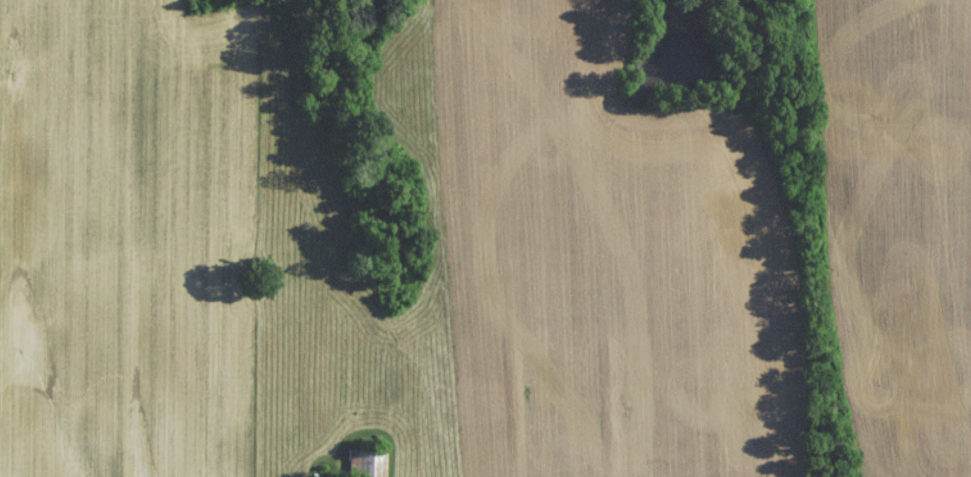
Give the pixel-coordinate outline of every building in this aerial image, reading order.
[(349,454),(349,476),(388,476),(388,454),(349,454)]
